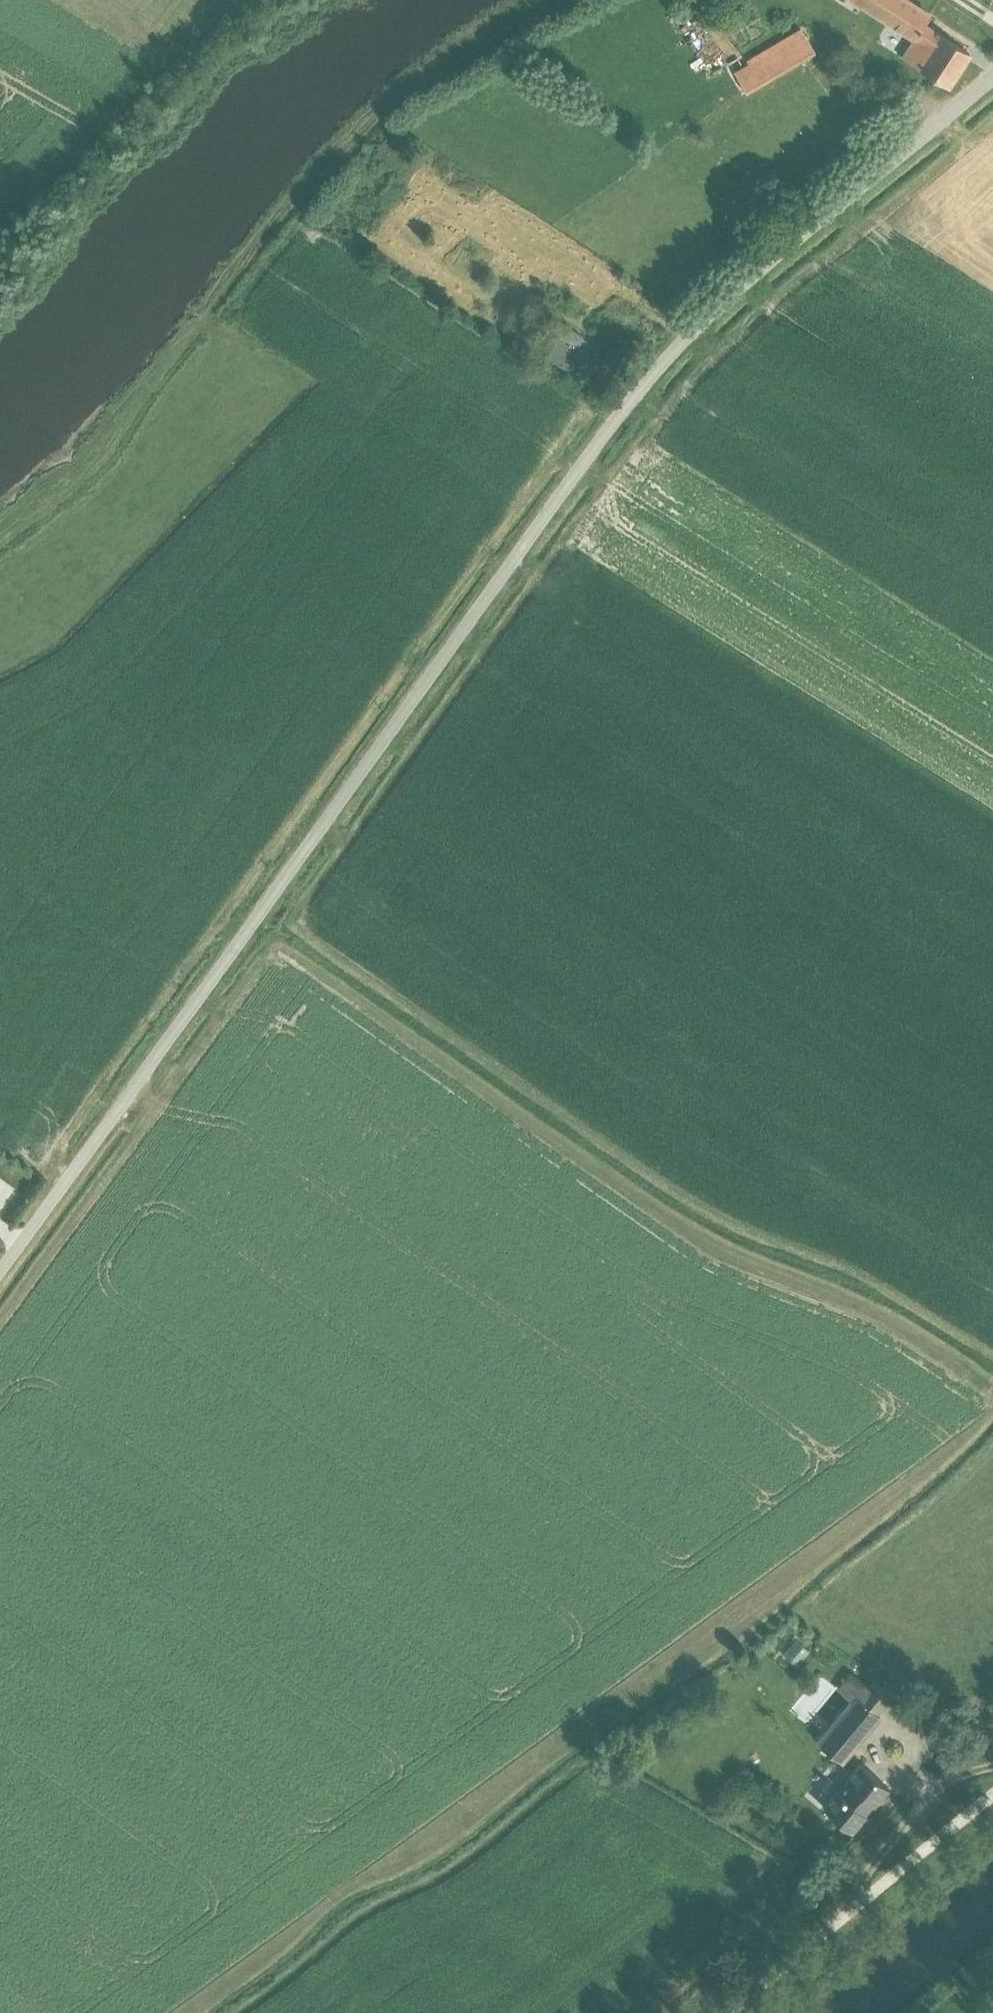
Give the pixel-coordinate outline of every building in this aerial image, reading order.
[(921,40),(910,59),(951,84),(971,50),(929,25),(944,0),(855,0),(921,40)] [(813,15),(723,72),(741,100),(831,43),(813,15)] [(563,324),(545,365),(577,379),(595,338),(563,324)] [(838,1688),(850,1697),(816,1741),(844,1763),(898,1694),(877,1677),(870,1685),(852,1671),(838,1688)] [(857,1758),(825,1812),(859,1832),(891,1778),(857,1758)]
